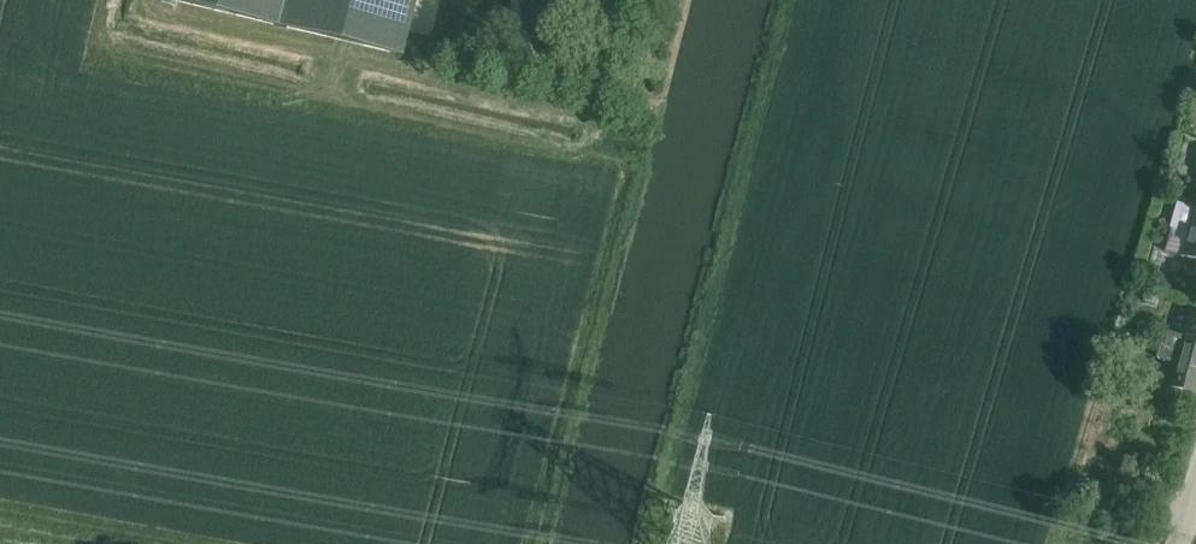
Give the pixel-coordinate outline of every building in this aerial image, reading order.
[(408,0),(231,0),(396,43),(408,0)] [(1179,209),(1173,231),(1190,236),(1183,261),(1195,264),(1195,214),(1179,209)] [(1160,276),(1156,290),(1170,294),(1174,279),(1160,276)] [(1177,366),(1170,391),(1195,398),(1195,318),(1191,316),(1175,311),(1167,341),(1165,349),(1162,348),(1158,361),(1177,366)]
